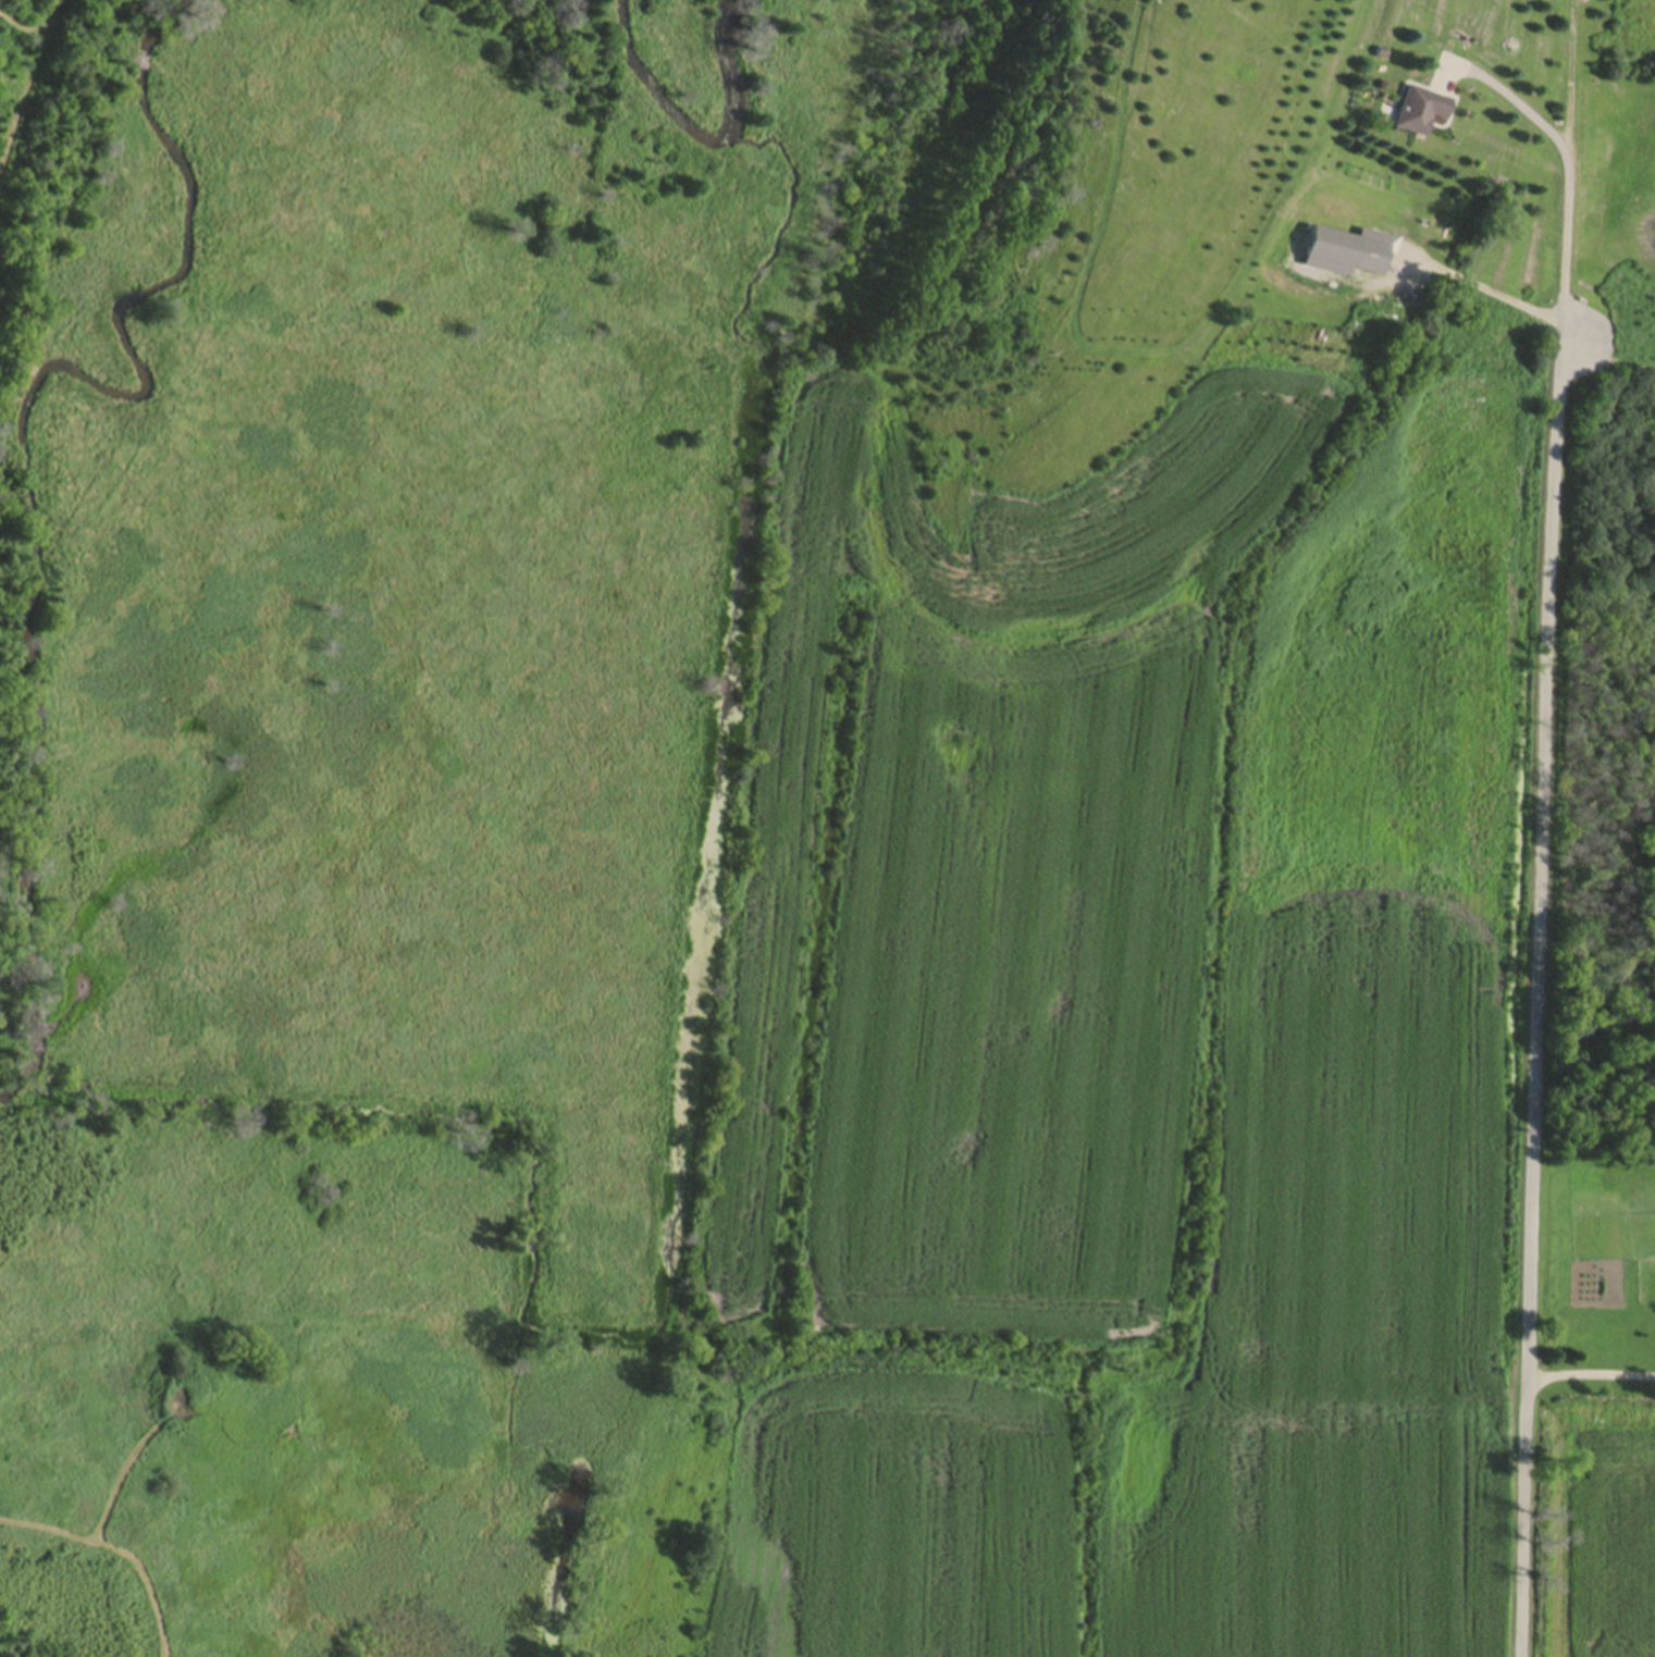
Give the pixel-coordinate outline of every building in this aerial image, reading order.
[(1424,139),(1431,119),(1446,124),(1453,101),(1408,86),(1394,129),(1424,139)]
